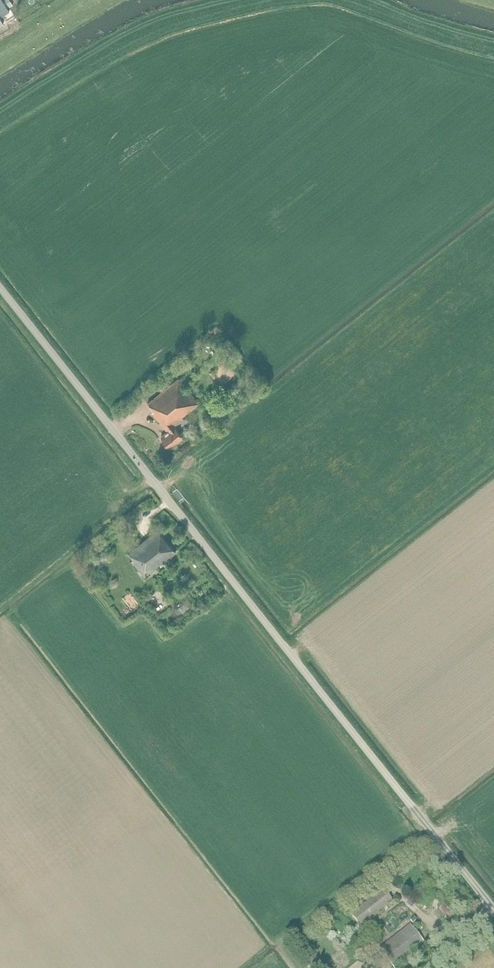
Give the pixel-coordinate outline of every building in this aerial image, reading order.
[(3,15),(10,11),(3,0),(0,0),(0,11),(3,15)] [(220,386),(236,373),(237,373),(227,360),(210,373),(220,386)] [(170,448),(184,437),(175,426),(178,424),(180,427),(189,420),(187,418),(185,419),(182,416),(199,403),(179,378),(148,403),(154,410),(153,412),(168,431),(161,436),(166,442),(164,443),(168,447),(169,446),(170,448)] [(145,576),(176,551),(158,530),(129,553),(134,559),(133,560),(145,576)] [(126,618),(143,605),(133,592),(116,605),(126,618)] [(185,603),(176,610),(180,616),(190,608),(185,603)] [(362,928),(394,903),(384,890),(352,915),(362,928)] [(426,945),(411,925),(380,950),(394,967),(397,967),(426,945)]
